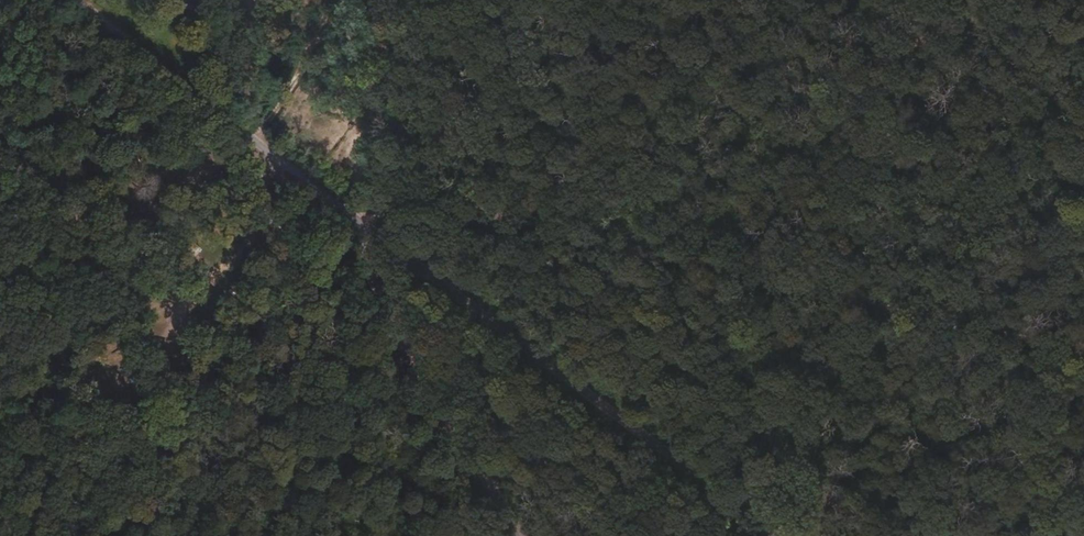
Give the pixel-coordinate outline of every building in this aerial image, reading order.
[(269,204),(261,213),(270,221),(278,213),(269,204)] [(294,222),(288,228),(292,231),(297,225),(294,222)]
